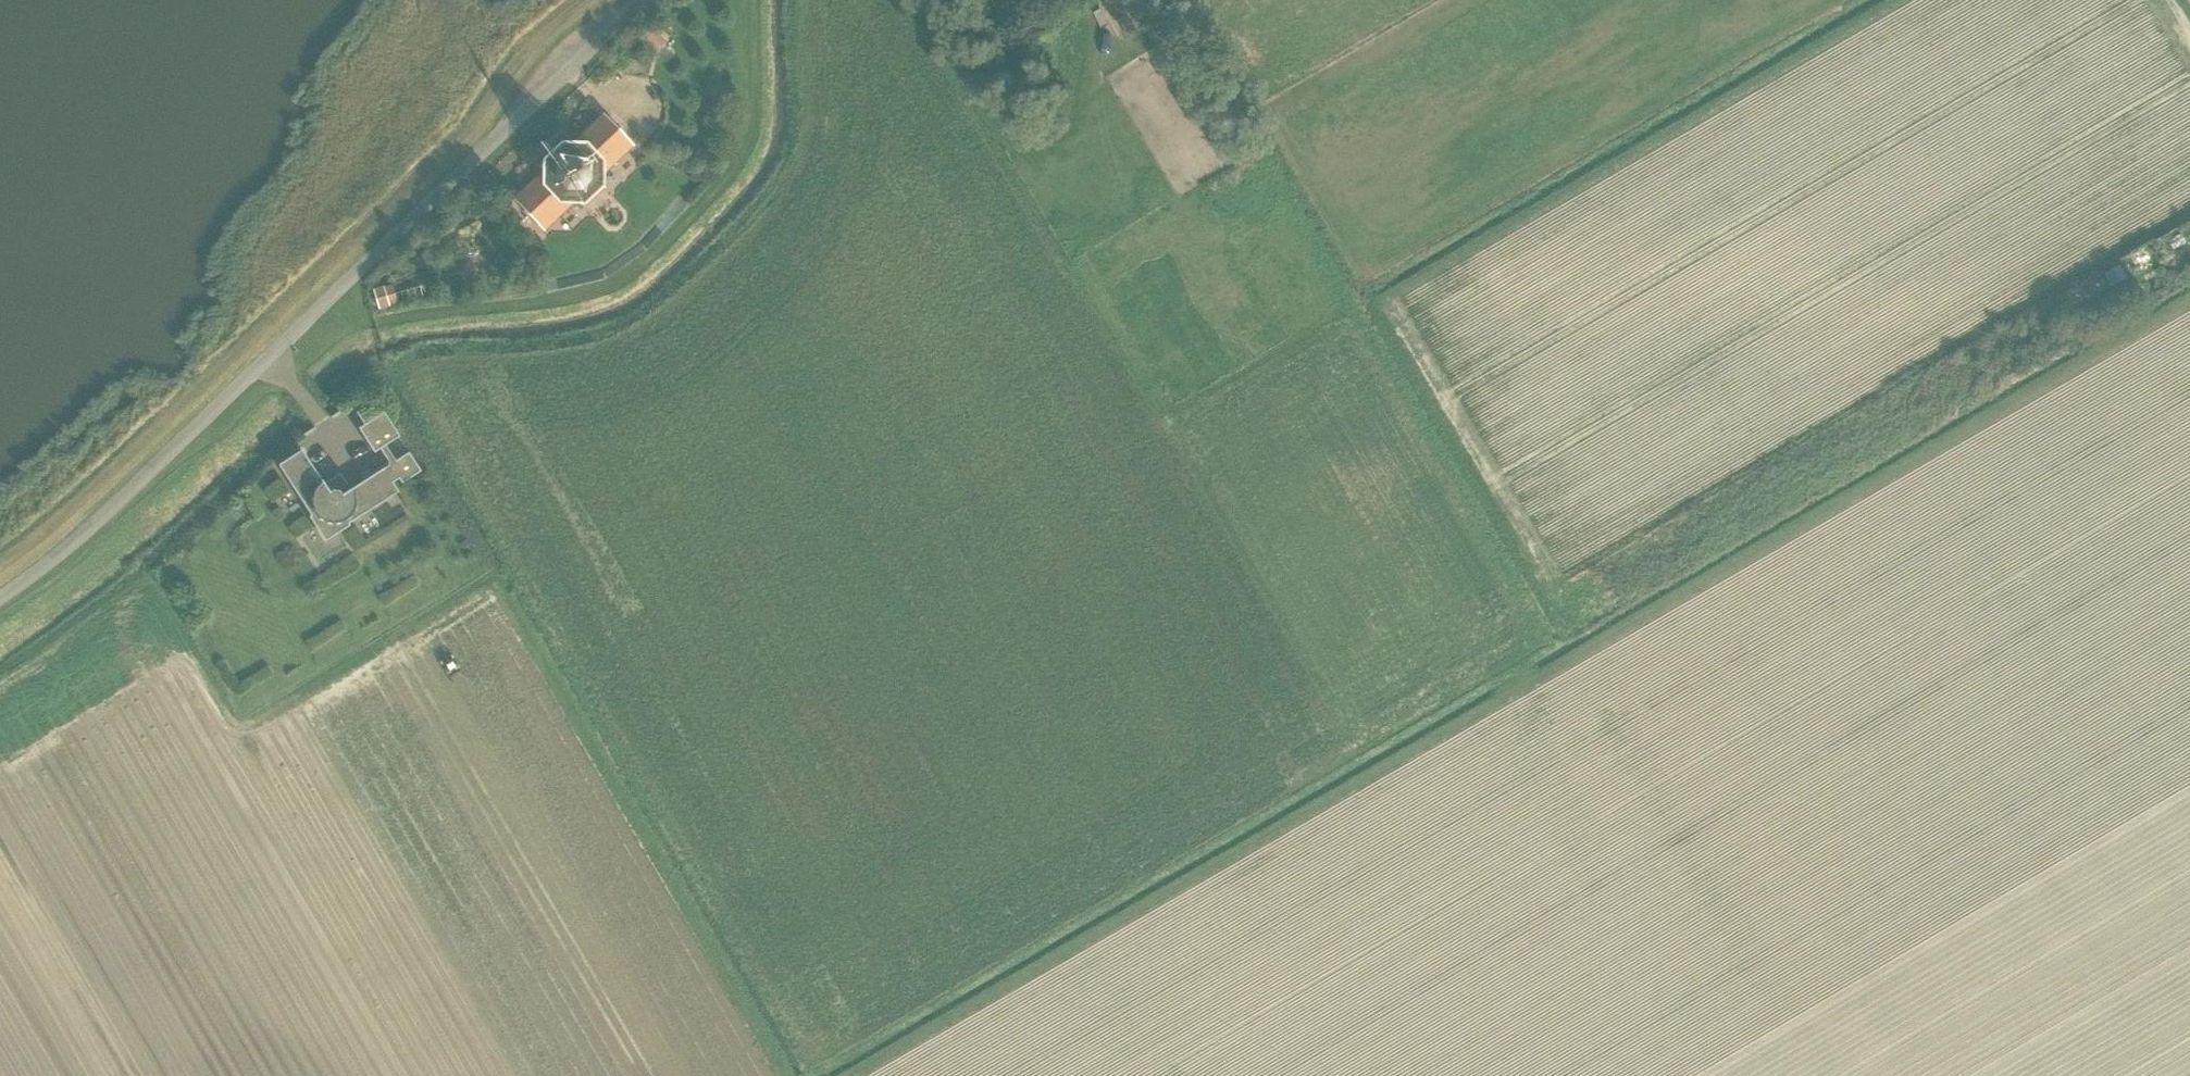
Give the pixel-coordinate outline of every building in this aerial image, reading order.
[(1141,0),(1107,0),(1127,34),(1153,20),(1141,0)] [(643,39),(654,50),(663,41),(653,30),(643,39)] [(668,41),(647,61),(661,75),(682,54),(668,41)] [(514,200),(544,231),(578,199),(586,207),(606,188),(598,180),(634,145),(604,114),(514,200)] [(2121,264),(2105,273),(2112,285),(2127,276),(2121,264)] [(393,285),(375,290),(380,307),(398,302),(393,285)] [(350,524),(400,492),(394,483),(400,479),(403,484),(422,471),(410,452),(396,461),(387,446),(401,437),(385,412),(366,424),(358,412),(357,412),(365,425),(359,429),(375,453),(381,449),(390,463),(389,465),(352,489),(341,473),(325,484),(302,448),(300,449),(302,451),(279,465),(312,515),(310,516),(326,542),(351,526),(350,524)]
